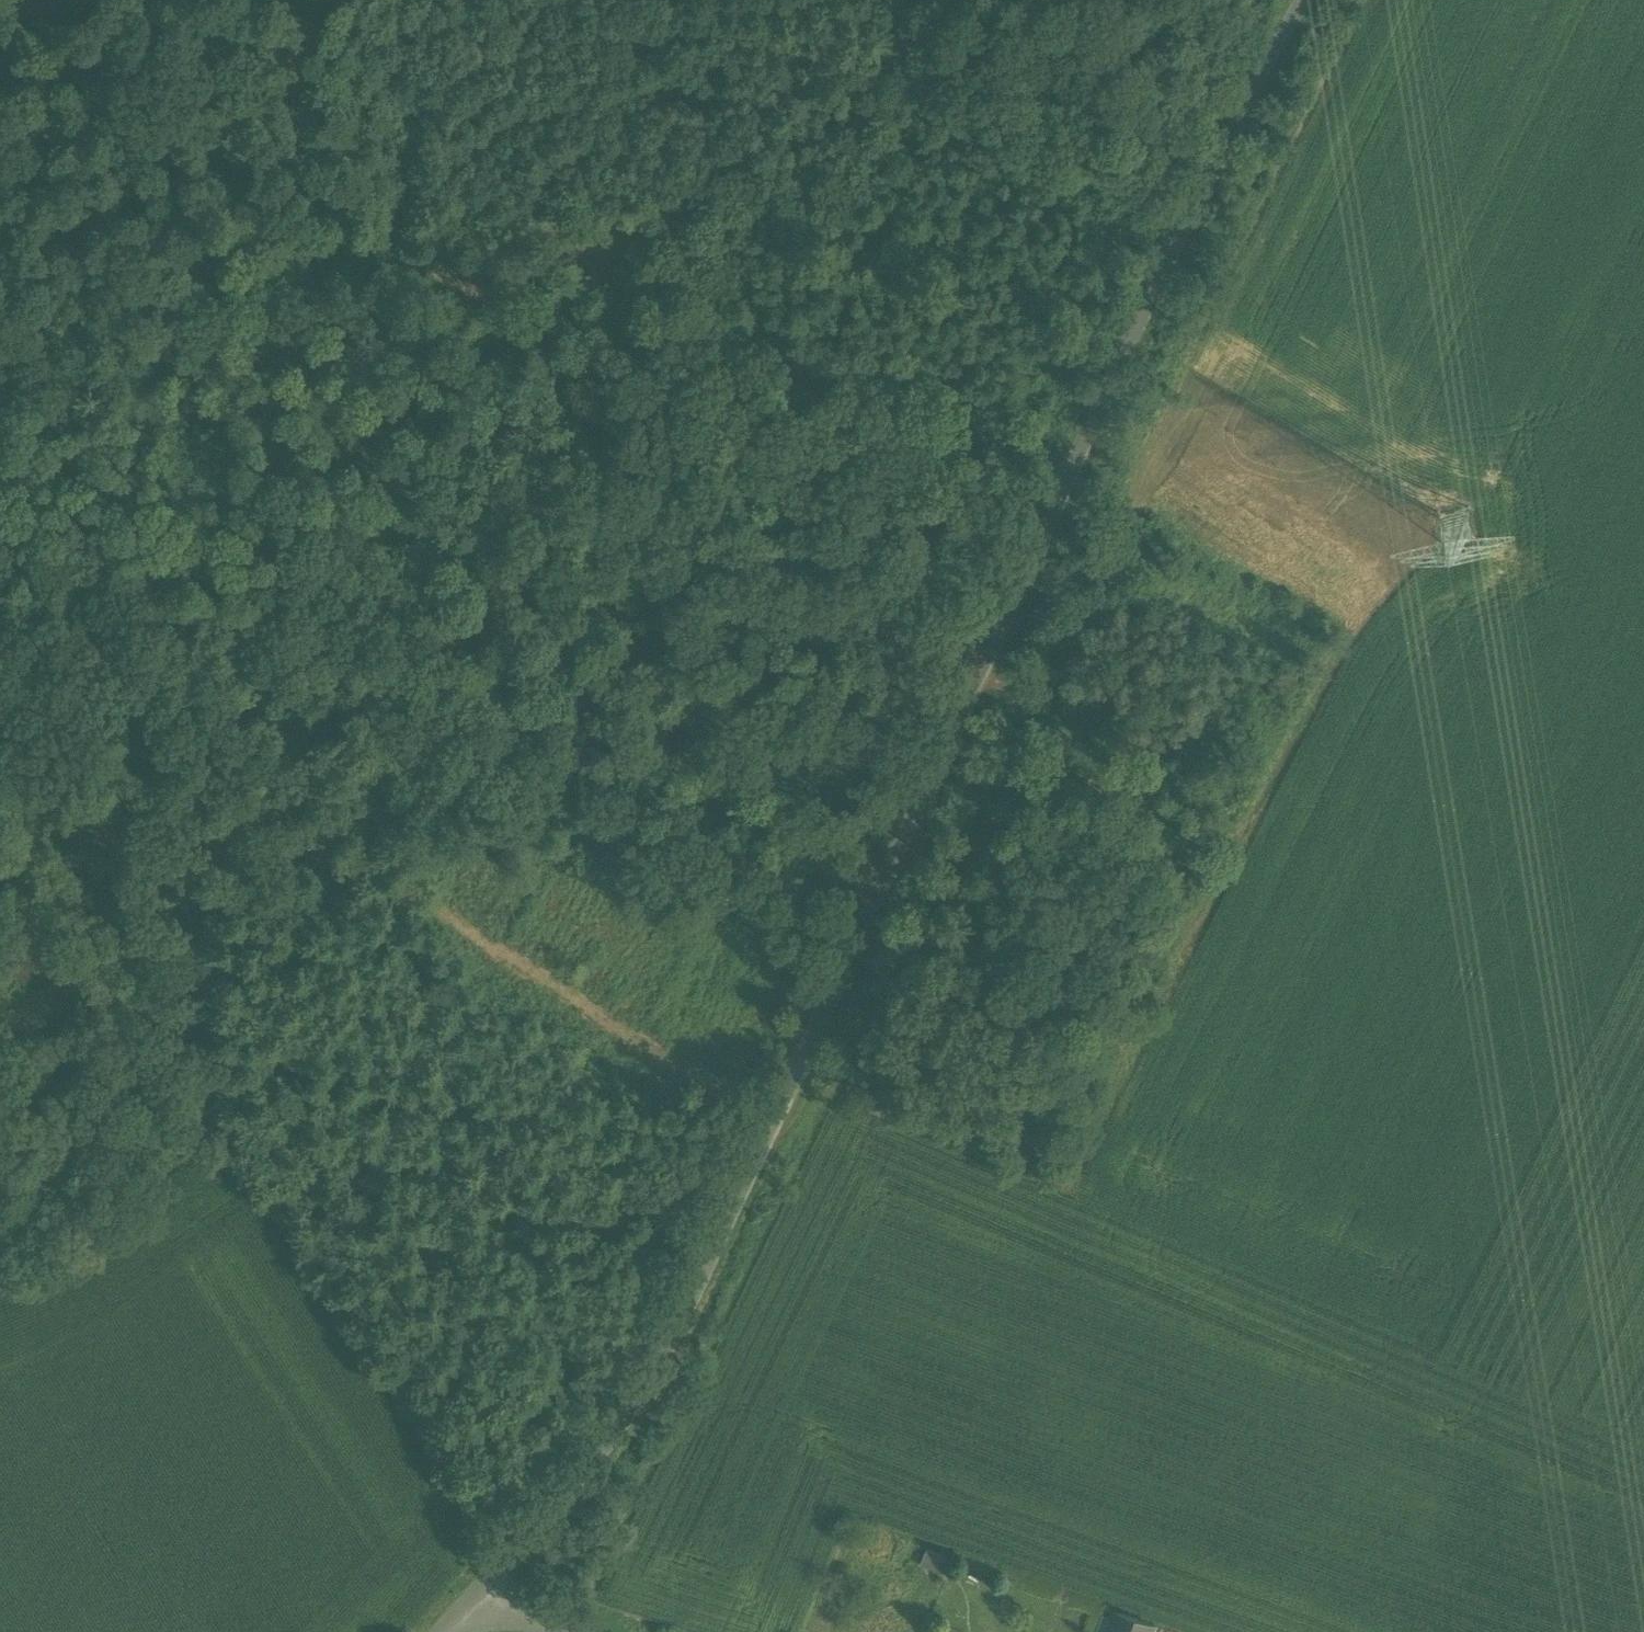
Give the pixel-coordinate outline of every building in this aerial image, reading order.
[(949,1557),(929,1547),(922,1562),(942,1571),(949,1557)] [(1108,1611),(1101,1631),(1147,1631),(1149,1625),(1108,1611)]
